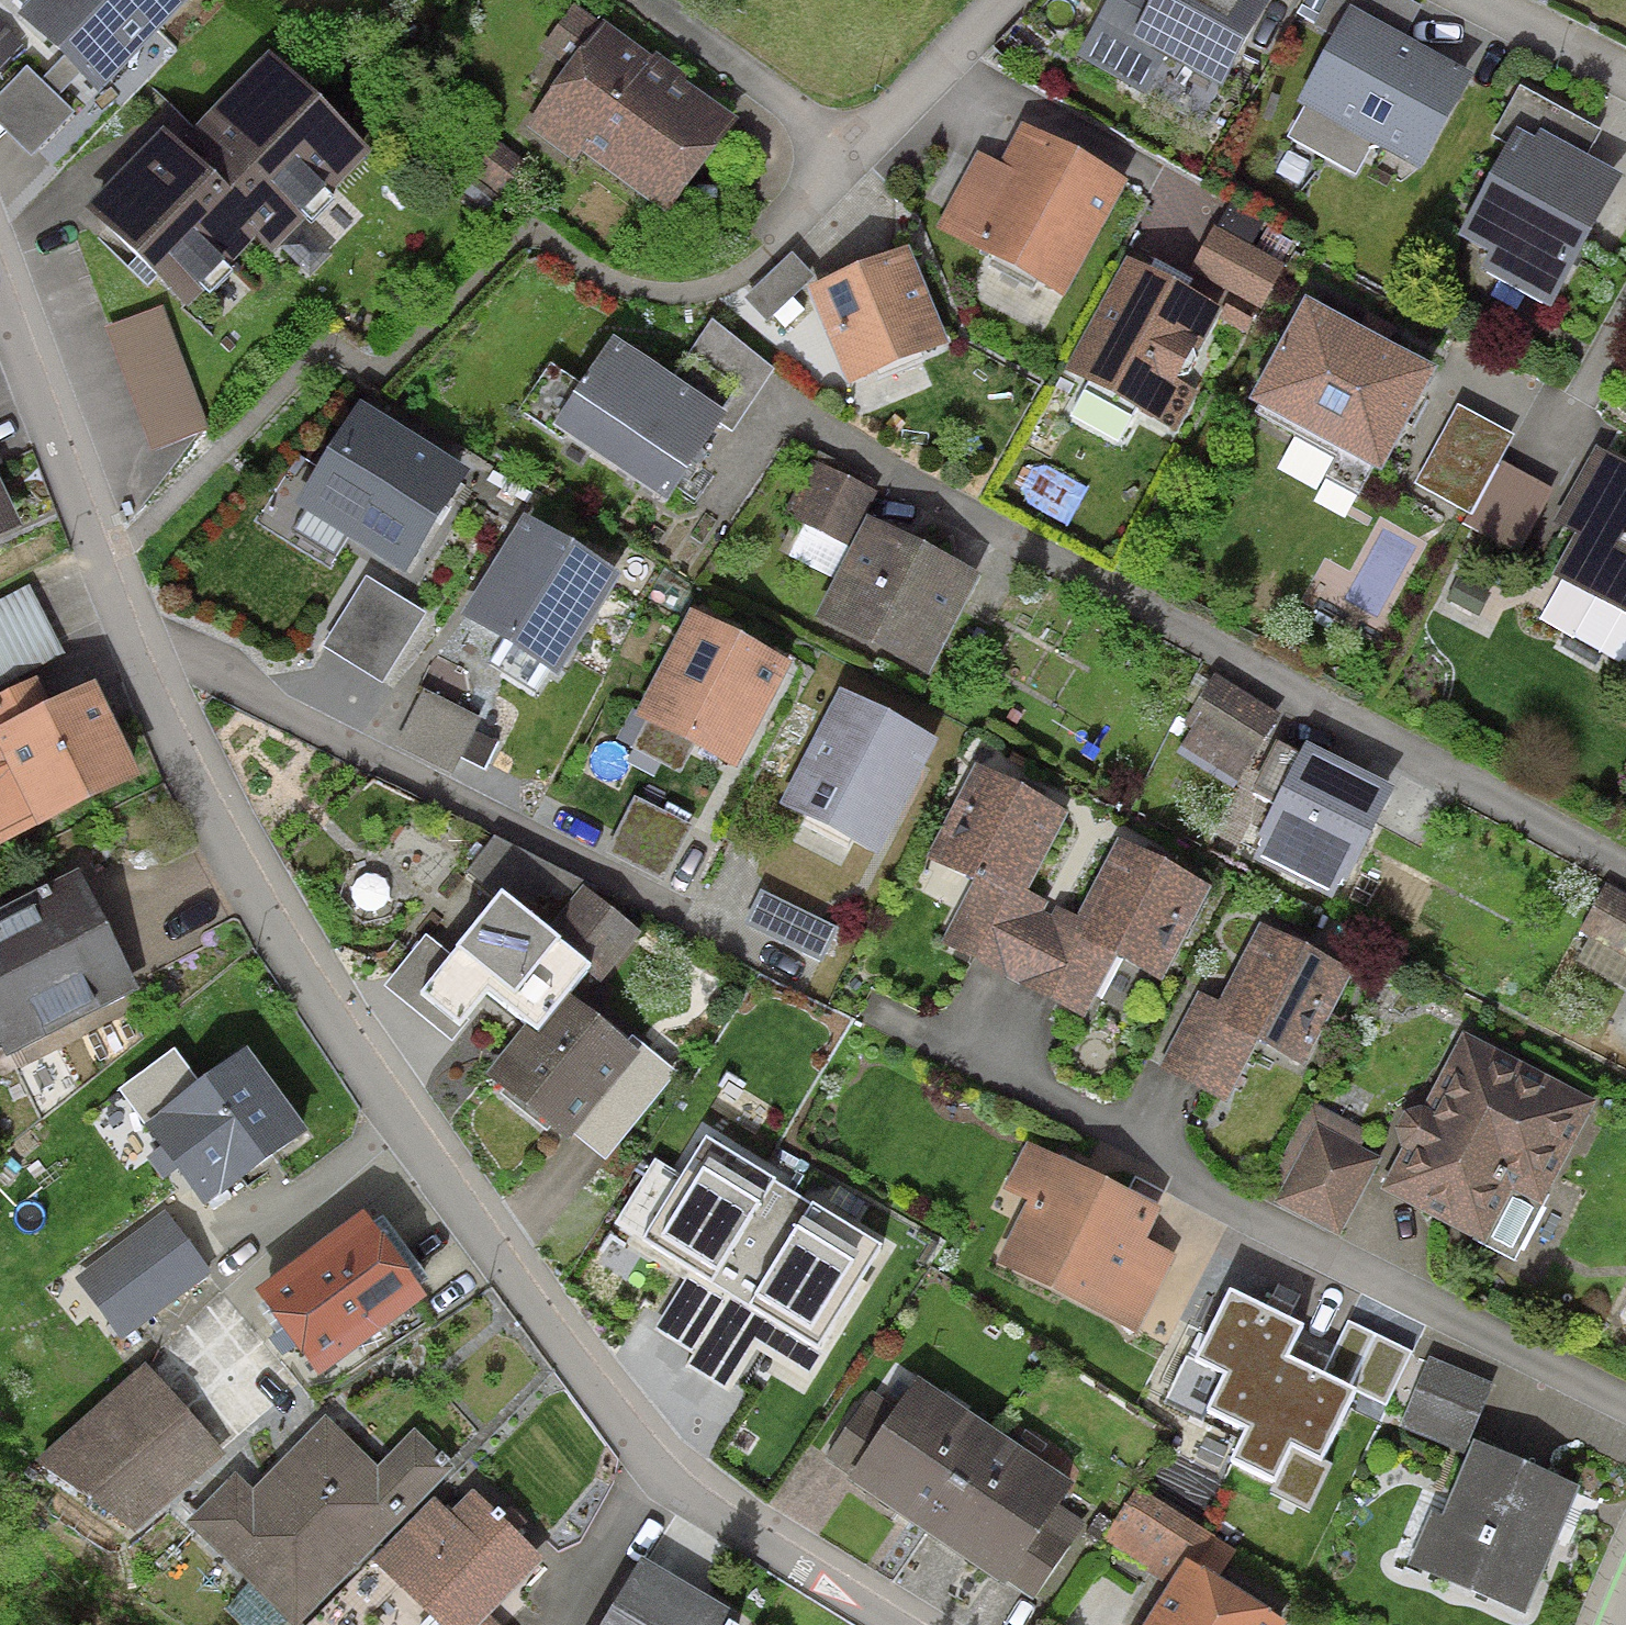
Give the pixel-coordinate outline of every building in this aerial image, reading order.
[(28,18),(92,83),(176,2),(174,0),(47,0),(28,18)] [(1245,0),(1162,0),(1139,43),(1222,88),(1264,10),(1245,0)] [(1465,80),(1353,20),(1307,106),(1419,165),(1465,80)] [(725,125),(603,36),(544,116),(666,205),(725,125)] [(354,156),(267,73),(180,164),(163,148),(98,216),(184,298),(256,223),(273,239),(354,156)] [(1114,187),(1028,140),(972,243),(1058,289),(1114,187)] [(1609,189),(1521,143),(1474,234),(1563,279),(1609,189)] [(939,343),(906,259),(818,293),(852,377),(939,343)] [(1209,315),(1129,273),(1076,372),(1156,414),(1209,315)] [(1427,377),(1309,314),(1262,401),(1380,464),(1427,377)] [(714,424),(613,355),(562,429),(663,498),(714,424)] [(458,478),(360,418),(305,506),(402,567),(458,478)] [(845,547),(874,493),(814,461),(785,515),(845,547)] [(1566,575),(1625,609),(1625,477),(1621,475),(1566,575)] [(607,584),(523,531),(469,617),(553,670),(607,584)] [(968,582),(872,533),(828,619),(925,668),(968,582)] [(425,611),(366,573),(322,642),(381,680),(425,611)] [(0,600),(0,687),(66,652),(30,584),(0,600)] [(782,670),(691,624),(642,720),(733,766),(782,670)] [(1278,716),(1214,673),(1174,732),(1238,775),(1278,716)] [(481,718),(424,689),(396,743),(454,772),(481,718)] [(91,698),(0,738),(0,840),(129,783),(91,698)] [(926,747),(842,703),(789,804),(873,847),(926,747)] [(1384,794),(1312,759),(1271,841),(1343,876),(1384,794)] [(1054,818),(986,783),(946,863),(983,882),(951,944),(1080,1009),(1111,948),(1158,971),(1198,892),(1126,856),(1086,934),(1014,898),(1054,818)] [(691,825),(635,796),(607,851),(664,879),(691,825)] [(426,933),(383,986),(451,1037),(488,988),(537,1024),(583,962),(603,979),(641,930),(587,885),(496,835),(469,872),(494,893),(451,951),(426,933)] [(1604,885),(1578,932),(1625,958),(1625,897),(1604,885)] [(74,886),(0,920),(0,1046),(122,989),(74,886)] [(838,928),(761,889),(744,923),(821,962),(838,928)] [(1342,977),(1267,941),(1228,1022),(1303,1058),(1342,977)] [(621,1058),(566,1011),(502,1086),(557,1133),(621,1058)] [(1588,1108),(1467,1045),(1390,1191),(1480,1238),(1509,1183),(1540,1199),(1588,1108)] [(295,1138),(244,1066),(152,1131),(203,1204),(295,1138)] [(1380,1159),(1312,1126),(1276,1201),(1344,1234),(1380,1159)] [(883,1242),(708,1135),(645,1237),(820,1344),(883,1242)] [(1106,1311),(1149,1218),(1051,1172),(1007,1265),(1106,1311)] [(201,1274),(163,1223),(82,1283),(120,1334),(201,1274)] [(414,1306),(368,1243),(272,1312),(317,1375),(414,1306)] [(1301,1321),(1230,1287),(1198,1355),(1230,1370),(1212,1406),(1250,1424),(1235,1456),(1276,1476),(1269,1489),(1311,1509),(1334,1463),(1324,1458),(1359,1385),(1287,1351),(1301,1321)] [(1493,1384),(1429,1357),(1400,1425),(1463,1452),(1493,1384)] [(208,1455),(143,1379),(47,1466),(130,1524),(208,1455)] [(1061,1491),(918,1398),(860,1485),(1003,1579),(1061,1491)] [(412,1441),(375,1478),(325,1430),(252,1505),(234,1487),(194,1528),(294,1624),(296,1624),(445,1473),(412,1441)] [(1565,1496),(1480,1460),(1435,1568),(1520,1604),(1565,1496)] [(1136,1485),(1103,1539),(1173,1582),(1146,1624),(1287,1624),(1291,1619),(1199,1562),(1216,1535),(1136,1485)] [(470,1503),(396,1576),(444,1624),(473,1624),(533,1567),(470,1503)] [(645,1576),(616,1624),(727,1624),(645,1576)]
